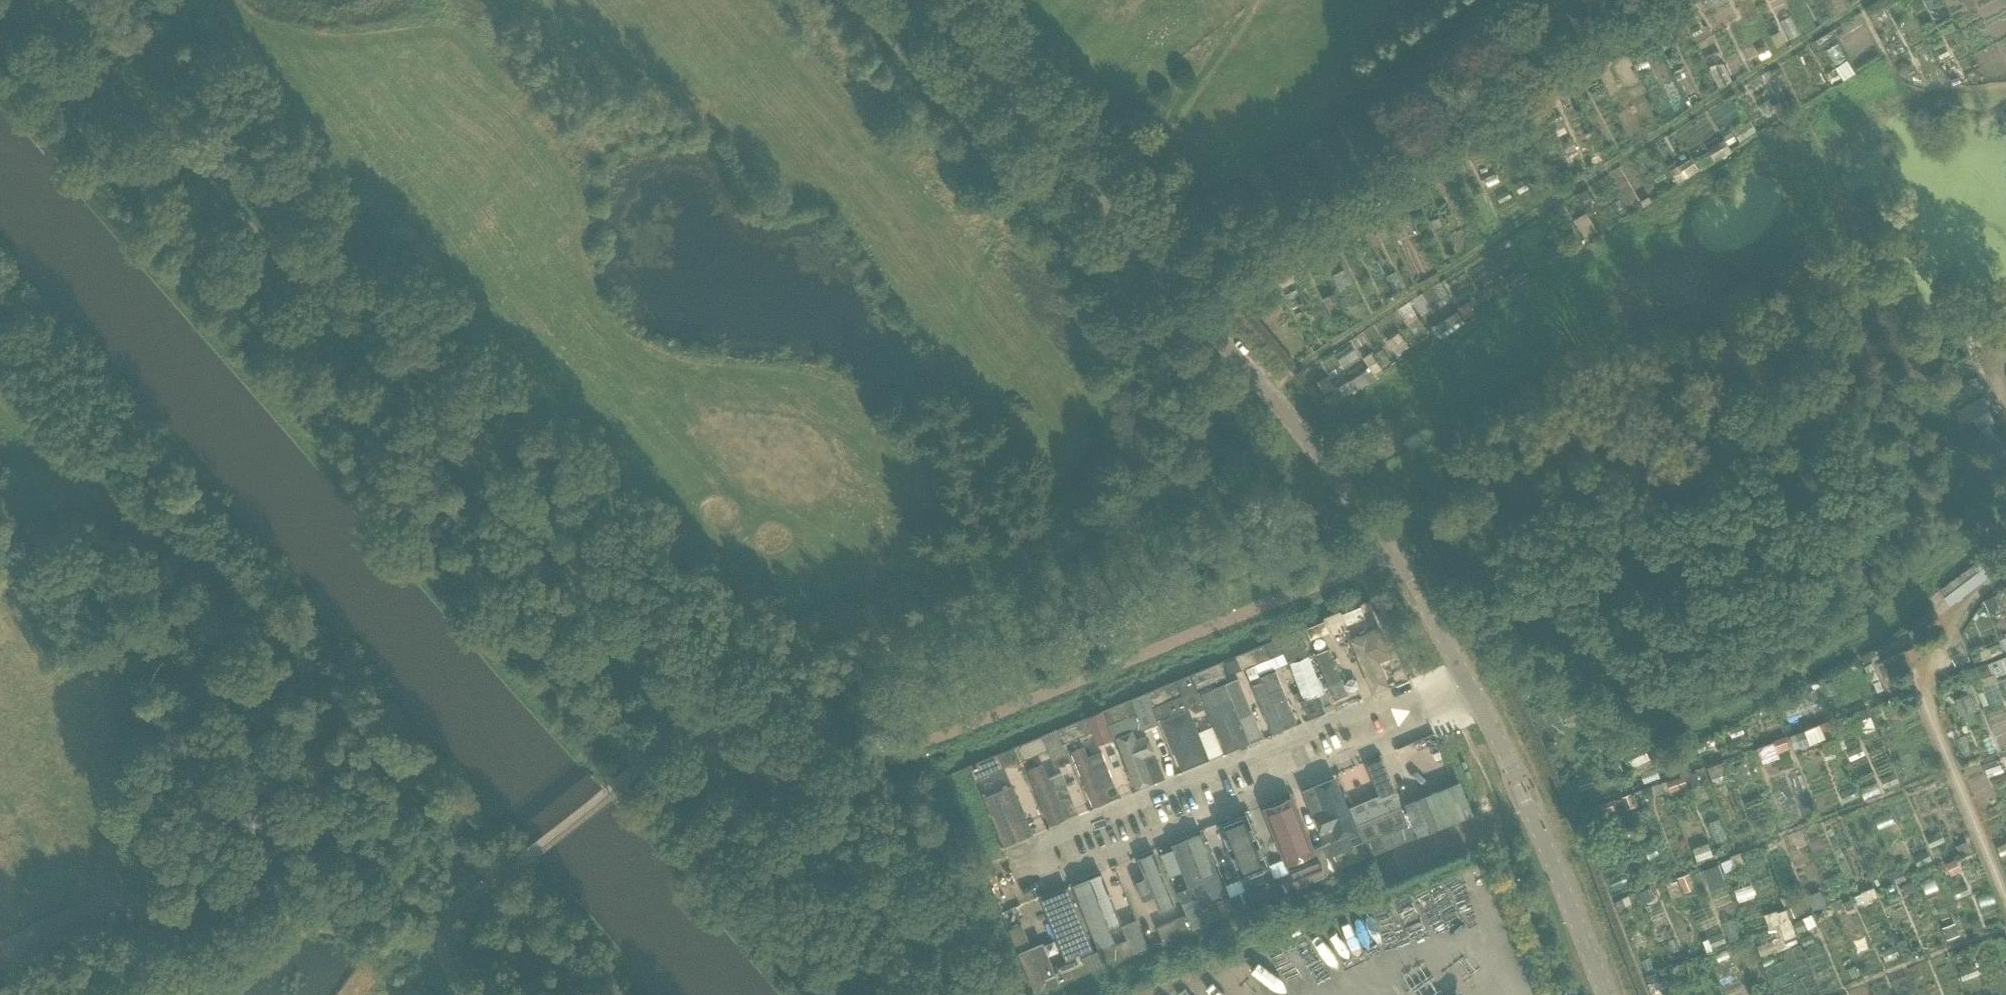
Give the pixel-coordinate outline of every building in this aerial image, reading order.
[(1932,38),(1917,43),(1933,91),(1967,80),(1963,67),(1944,74),(1932,38)] [(1381,363),(1348,378),(1353,390),(1386,375),(1381,363)] [(1409,450),(1423,443),(1418,432),(1403,439),(1409,450)] [(1360,606),(1341,614),(1345,625),(1365,617),(1360,606)] [(1324,621),(1306,628),(1310,639),(1329,632),(1324,621)] [(1297,630),(1278,638),(1284,652),(1288,663),(1307,656),(1297,630)] [(1364,634),(1332,647),(1355,702),(1387,689),(1364,634)] [(1278,638),(1235,656),(1235,657),(1240,670),(1245,668),(1250,680),(1258,676),(1254,664),(1284,652),(1278,638)] [(1510,656),(1505,645),(1494,651),(1500,661),(1510,656)] [(1915,646),(1876,664),(1882,676),(1921,658),(1915,646)] [(1287,666),(1302,703),(1318,696),(1321,695),(1307,658),(1287,666)] [(1220,662),(1190,674),(1196,688),(1226,676),(1220,662)] [(1190,674),(1145,693),(1157,720),(1168,716),(1163,702),(1179,696),(1181,701),(1194,711),(1204,707),(1196,688),(1190,674)] [(1268,738),(1298,726),(1277,675),(1247,687),(1268,738)] [(1226,756),(1264,740),(1238,680),(1201,695),(1226,756)] [(1145,693),(1101,711),(1112,737),(1135,727),(1142,729),(1142,730),(1158,724),(1157,720),(1145,693)] [(1302,703),(1309,721),(1325,715),(1318,696),(1302,703)] [(1101,711),(1057,729),(1063,743),(1092,732),(1097,745),(1113,738),(1112,737),(1101,711)] [(1179,775),(1207,763),(1187,713),(1159,725),(1179,775)] [(1057,729),(1013,748),(1018,762),(1050,749),(1058,767),(1070,761),(1067,753),(1063,743),(1057,729)] [(1152,756),(1141,729),(1113,741),(1134,793),(1149,787),(1139,761),(1152,756)] [(1013,748),(969,766),(975,780),(1018,762),(1013,748)] [(1090,811),(1103,806),(1080,748),(1067,753),(1070,761),(1090,811)] [(1381,799),(1395,793),(1381,759),(1367,765),(1381,799)] [(1022,771),(1046,829),(1062,823),(1038,764),(1022,771)] [(1376,796),(1363,764),(1337,774),(1350,806),(1376,796)] [(1358,833),(1334,775),(1295,791),(1316,841),(1327,836),(1331,844),(1358,833)] [(1029,836),(1008,786),(980,797),(1001,847),(1029,836)] [(1318,860),(1290,793),(1245,811),(1273,879),(1318,860)] [(1405,805),(1417,836),(1438,828),(1426,797),(1405,805)] [(1245,811),(1201,829),(1230,897),(1236,911),(1251,905),(1245,890),(1247,889),(1243,878),(1269,868),(1245,811)] [(1409,826),(1364,844),(1369,856),(1413,838),(1409,826)] [(1200,888),(1207,906),(1230,897),(1201,829),(1166,844),(1187,893),(1200,888)] [(1329,842),(1314,849),(1319,860),(1325,874),(1369,856),(1364,844),(1363,842),(1334,854),(1329,842)] [(1157,848),(1132,858),(1141,881),(1133,884),(1142,906),(1150,903),(1160,926),(1185,915),(1157,848)] [(1318,860),(1273,879),(1279,893),(1325,874),(1319,860),(1318,860)] [(1245,890),(1251,905),(1279,893),(1273,879),(1269,868),(1243,878),(1247,889),(1245,890)] [(1068,884),(1096,952),(1125,940),(1098,872),(1068,884)] [(1041,896),(1024,902),(1044,954),(1061,947),(1041,896)] [(1160,926),(1156,927),(1162,942),(1207,923),(1201,909),(1196,897),(1181,904),(1186,915),(1185,915),(1160,926)] [(1207,906),(1201,909),(1207,923),(1236,911),(1230,897),(1207,906)] [(1125,940),(1096,952),(1102,966),(1148,948),(1142,933),(1141,934),(1135,919),(1121,925),(1126,939),(1125,940)] [(1010,931),(1019,954),(1030,949),(1021,927),(1010,931)] [(1049,961),(1025,971),(1035,994),(1055,986),(1058,985),(1058,984),(1102,966),(1096,952),(1052,970),(1049,961)] [(0,988),(0,994),(24,994),(17,980),(0,988)]
